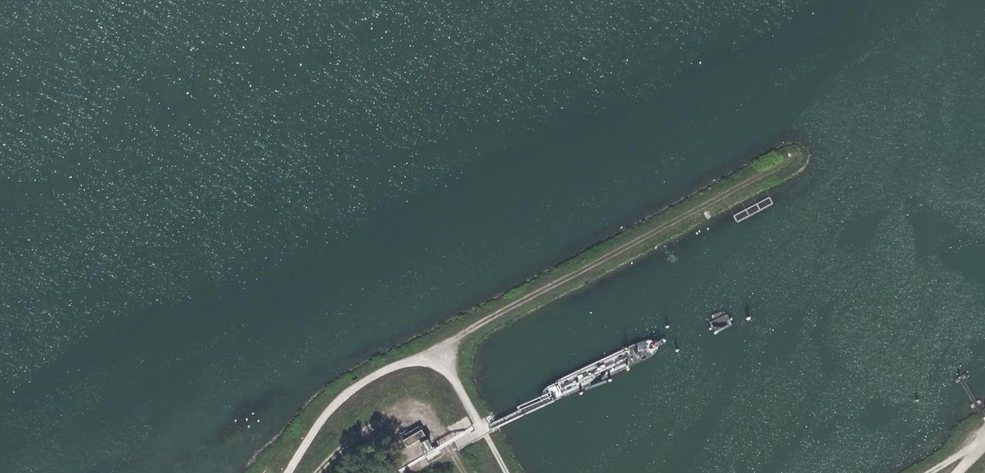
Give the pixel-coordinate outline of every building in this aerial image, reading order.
[(427,439),(420,443),(424,450),(431,446),(427,439)]
